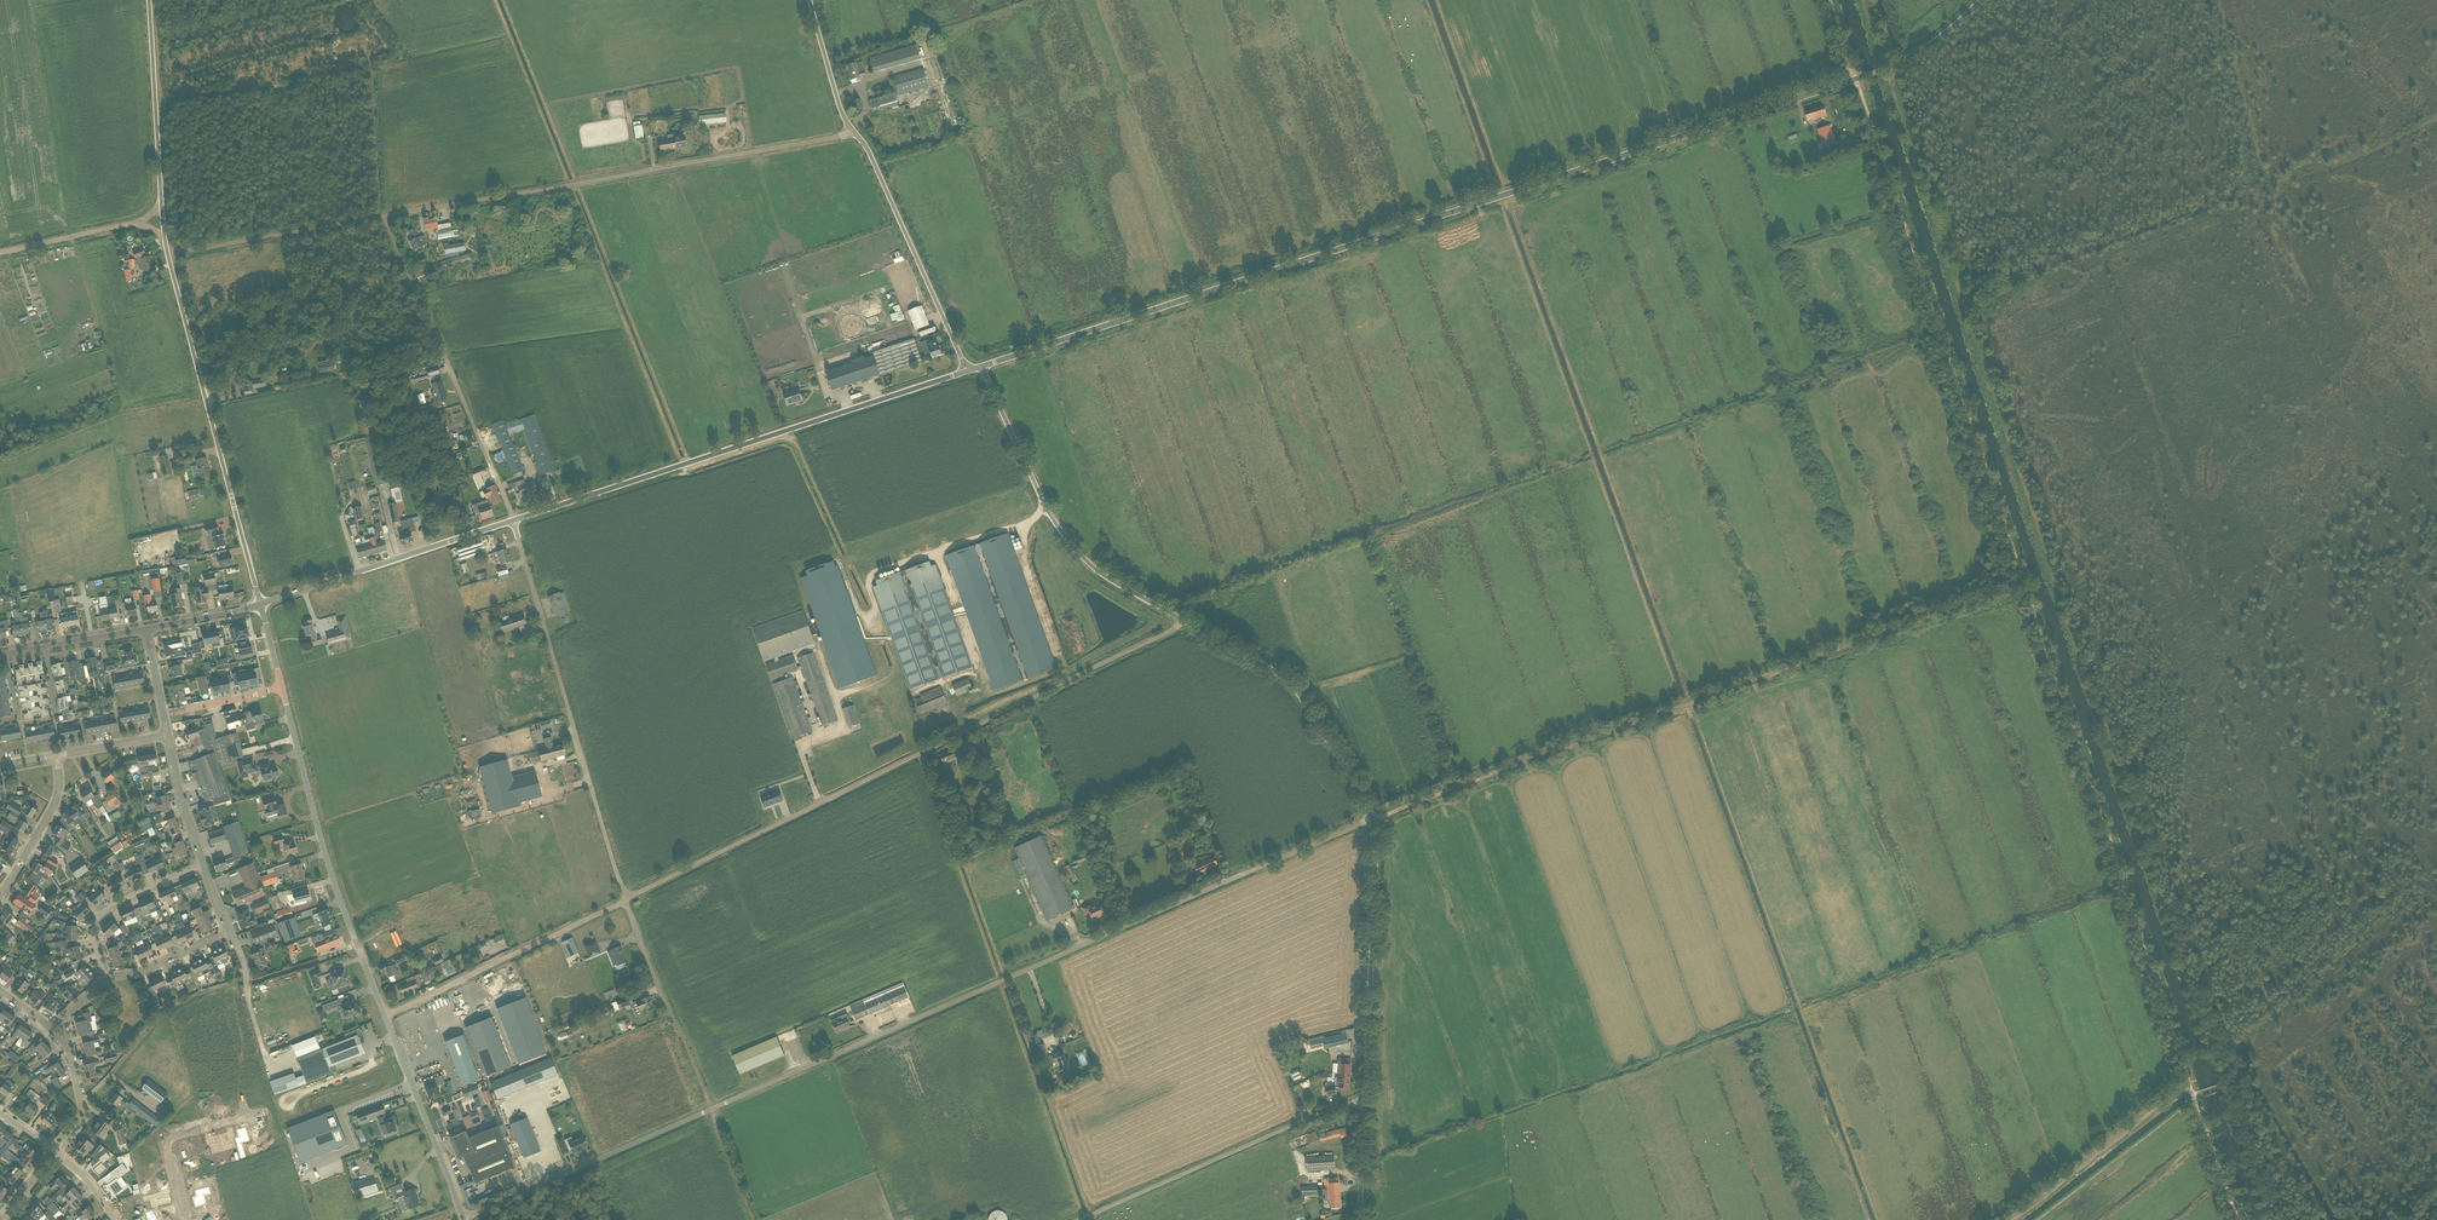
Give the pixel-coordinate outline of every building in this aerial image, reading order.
[(869,58),(874,73),(920,60),(916,45),(869,58)] [(851,80),(852,84),(857,82),(856,79),(866,76),(862,62),(847,66),(849,74),(849,75),(849,78),(850,78),(851,80)] [(894,77),(899,96),(929,87),(924,69),(894,77)] [(870,101),(873,112),(898,105),(895,93),(878,98),(870,101)] [(1812,118),(1813,120),(1827,116),(1824,106),(1814,109),(1815,110),(1805,113),(1807,120),(1812,118)] [(1865,109),(1858,112),(1861,121),(1868,119),(1865,109)] [(929,114),(936,131),(944,128),(938,111),(929,114)] [(698,117),(699,125),(726,122),(725,114),(698,117)] [(633,127),(635,140),(644,138),(642,126),(641,126),(640,122),(633,123),(634,127),(633,127)] [(1818,144),(1820,150),(1836,145),(1830,126),(1817,129),(1821,143),(1818,144)] [(658,141),(660,152),(686,147),(684,137),(658,141)] [(429,220),(424,221),(426,231),(438,229),(437,226),(436,221),(429,222),(429,220)] [(410,242),(414,251),(427,245),(424,236),(418,238),(414,230),(409,232),(413,241),(410,242)] [(443,245),(446,259),(459,256),(458,252),(465,251),(464,243),(448,246),(448,244),(443,245)] [(143,249),(133,253),(136,260),(138,264),(140,269),(143,268),(145,271),(148,270),(153,268),(150,258),(149,257),(146,258),(143,249)] [(895,264),(904,260),(900,251),(891,254),(895,264)] [(428,266),(430,272),(471,260),(470,254),(428,266)] [(130,260),(125,261),(126,267),(126,268),(127,268),(129,268),(130,268),(134,268),(134,264),(134,260),(130,260)] [(922,306),(908,311),(914,326),(912,327),(917,339),(920,338),(920,337),(932,332),(926,317),(922,306)] [(864,359),(826,372),(827,374),(829,380),(832,391),(922,361),(915,339),(914,339),(873,352),(874,356),(864,359)] [(927,344),(932,358),(941,355),(941,352),(944,351),(944,348),(942,346),(939,347),(938,346),(936,341),(927,344)] [(327,364),(328,371),(336,370),(334,363),(327,364)] [(319,366),(320,373),(328,371),(327,364),(319,366)] [(414,378),(414,381),(440,374),(438,367),(418,373),(419,376),(414,378)] [(273,374),(265,375),(267,383),(274,382),(274,380),(276,379),(274,373),(273,374)] [(243,383),(244,393),(253,392),(253,388),(266,386),(265,380),(252,382),(243,383)] [(431,405),(427,405),(429,410),(441,406),(440,402),(445,401),(445,398),(447,397),(442,381),(431,384),(433,389),(434,392),(434,394),(433,394),(435,401),(434,401),(434,403),(431,403),(431,404),(431,405)] [(799,389),(783,394),(785,400),(787,406),(795,403),(794,402),(802,399),(799,389)] [(503,420),(491,425),(513,475),(524,471),(509,435),(525,429),(538,470),(540,476),(554,472),(552,466),(535,415),(521,419),(505,425),(503,420)] [(159,458),(163,477),(172,475),(168,455),(167,456),(166,449),(157,451),(159,458)] [(199,474),(195,475),(196,481),(201,479),(211,477),(206,458),(196,461),(197,465),(199,474)] [(521,496),(522,497),(527,496),(526,494),(536,490),(533,482),(526,484),(524,480),(514,483),(516,491),(516,492),(518,497),(521,496)] [(348,483),(349,490),(356,489),(355,481),(348,483)] [(495,486),(483,491),(487,499),(490,498),(493,505),(502,502),(495,486)] [(391,488),(392,495),(400,494),(399,487),(391,488)] [(480,503),(472,505),(475,515),(480,513),(482,519),(492,516),(487,500),(480,503)] [(389,505),(393,523),(400,522),(396,503),(395,503),(394,501),(392,501),(393,504),(389,505)] [(361,507),(353,509),(356,521),(364,519),(364,517),(361,507)] [(456,509),(449,512),(451,518),(458,516),(456,509)] [(404,535),(400,536),(401,541),(401,542),(401,544),(403,545),(413,542),(413,541),(411,536),(410,533),(416,532),(413,523),(407,525),(406,521),(402,522),(401,524),(404,535)] [(376,529),(374,529),(375,533),(377,543),(380,553),(388,550),(386,545),(385,540),(384,541),(381,541),(380,537),(381,537),(380,532),(382,531),(380,523),(375,525),(376,529)] [(217,525),(205,528),(206,535),(212,534),(214,542),(209,544),(210,549),(215,548),(216,549),(226,547),(223,535),(219,536),(218,532),(219,532),(217,525)] [(370,545),(373,555),(380,553),(377,543),(375,533),(371,534),(372,538),(369,539),(370,545)] [(1009,534),(946,556),(994,690),(1057,668),(1009,534)] [(363,547),(366,557),(373,555),(370,545),(369,539),(365,540),(364,536),(360,537),(362,542),(363,547)] [(356,549),(359,559),(366,557),(363,547),(362,542),(360,543),(359,539),(355,540),(356,544),(355,544),(356,549)] [(457,549),(461,561),(485,553),(481,541),(457,549)] [(175,557),(177,565),(196,561),(196,557),(186,559),(185,556),(184,556),(183,549),(175,550),(177,557),(175,557)] [(219,562),(220,567),(233,564),(230,554),(227,555),(226,550),(212,554),(213,559),(216,558),(217,563),(219,562)] [(506,550),(492,554),(494,558),(496,560),(499,559),(501,565),(505,564),(511,562),(510,558),(509,558),(508,555),(506,550)] [(807,576),(800,579),(816,624),(809,627),(810,632),(811,635),(812,636),(820,633),(839,689),(877,675),(838,565),(835,566),(834,561),(806,571),(807,576)] [(910,690),(972,667),(935,565),(931,566),(929,562),(876,581),(878,586),(873,587),(910,690)] [(177,573),(179,585),(186,584),(184,573),(185,573),(184,565),(183,565),(183,566),(179,567),(180,573),(177,573)] [(499,576),(500,581),(509,578),(506,566),(497,569),(499,576)] [(158,579),(152,580),(154,592),(160,591),(161,591),(158,579)] [(219,590),(220,600),(234,598),(232,588),(232,585),(227,586),(228,589),(219,590)] [(47,590),(40,591),(40,596),(47,594),(49,603),(54,602),(54,600),(52,589),(47,590)] [(173,595),(170,595),(171,600),(172,600),(173,608),(181,607),(182,605),(181,598),(182,598),(181,589),(173,590),(173,595)] [(204,589),(195,591),(196,599),(195,601),(197,603),(197,604),(205,603),(206,601),(206,599),(209,598),(208,589),(204,590),(204,589)] [(560,593),(548,597),(555,615),(566,611),(560,593)] [(147,604),(148,612),(158,611),(157,602),(152,603),(150,595),(144,596),(145,605),(147,604)] [(114,598),(116,608),(122,607),(120,596),(114,598)] [(99,604),(102,620),(110,619),(108,610),(108,605),(106,599),(106,598),(106,597),(99,598),(100,604),(99,604)] [(108,610),(110,619),(118,617),(117,610),(113,610),(111,604),(114,604),(112,597),(106,598),(106,599),(108,605),(108,610)] [(126,608),(127,616),(137,614),(136,607),(135,607),(134,601),(125,603),(126,608)] [(22,635),(19,617),(19,613),(18,609),(13,610),(14,618),(15,617),(16,621),(11,622),(12,627),(14,636),(22,635)] [(44,613),(47,630),(55,629),(54,620),(53,613),(48,614),(47,610),(43,610),(44,613)] [(69,618),(71,626),(79,625),(78,616),(77,611),(72,612),(68,613),(69,618)] [(809,627),(803,611),(753,629),(765,661),(774,658),(775,662),(780,661),(778,656),(814,643),(811,635),(809,627)] [(19,613),(22,635),(31,633),(29,624),(33,624),(32,618),(32,617),(23,619),(22,613),(19,613)] [(37,623),(38,632),(47,630),(44,613),(40,613),(41,622),(37,623)] [(60,614),(63,628),(71,626),(69,618),(68,613),(60,614)] [(503,622),(499,623),(502,633),(521,626),(527,625),(524,615),(518,617),(510,620),(503,622)] [(340,631),(326,635),(329,644),(349,638),(348,634),(348,633),(348,632),(347,631),(349,630),(345,617),(343,618),(337,619),(340,631)] [(312,639),(314,644),(322,642),(321,637),(317,638),(315,633),(313,633),(312,628),(314,628),(312,620),(305,622),(306,627),(304,628),(307,637),(312,636),(313,639),(312,639)] [(236,640),(233,641),(234,644),(242,643),(246,642),(245,638),(249,637),(247,626),(234,629),(236,640)] [(217,632),(210,634),(212,644),(219,642),(220,646),(225,645),(223,638),(219,639),(217,632)] [(203,641),(199,642),(200,643),(201,649),(206,648),(205,645),(212,644),(210,634),(202,635),(203,641)] [(181,640),(164,644),(166,656),(169,655),(171,655),(172,659),(186,656),(185,651),(183,651),(178,653),(177,648),(182,647),(182,646),(181,640)] [(200,643),(192,645),(194,650),(194,654),(202,653),(201,649),(200,643)] [(240,654),(236,655),(237,660),(247,658),(246,654),(251,653),(251,651),(252,650),(251,645),(238,647),(240,654)] [(116,661),(103,664),(104,672),(123,669),(133,667),(133,664),(138,663),(136,656),(134,656),(132,649),(124,651),(125,657),(121,658),(122,662),(116,663),(116,661)] [(798,667),(798,670),(802,669),(823,726),(838,721),(813,653),(799,658),(801,666),(798,667)] [(780,661),(775,662),(766,666),(771,680),(780,677),(781,681),(784,680),(783,676),(798,670),(793,656),(780,661)] [(89,659),(86,660),(88,671),(89,674),(97,672),(99,680),(99,683),(105,682),(103,672),(102,666),(97,666),(96,658),(93,658),(93,657),(89,658),(89,659)] [(71,662),(68,663),(69,669),(71,677),(80,675),(81,683),(82,687),(87,686),(86,678),(84,670),(84,669),(79,670),(78,661),(75,662),(75,660),(71,661),(71,662)] [(173,662),(168,663),(169,670),(171,670),(173,678),(179,677),(183,676),(181,665),(180,661),(179,661),(173,662)] [(38,667),(34,667),(35,674),(34,675),(35,681),(36,682),(40,681),(40,680),(39,674),(44,673),(42,662),(37,663),(38,667)] [(52,666),(54,677),(63,675),(61,664),(61,663),(56,664),(56,665),(52,666)] [(29,668),(25,669),(26,676),(25,676),(26,682),(27,682),(31,681),(30,675),(34,675),(35,674),(34,667),(33,664),(28,665),(29,668)] [(16,670),(15,670),(18,684),(22,683),(21,677),(25,676),(26,676),(25,669),(24,665),(19,666),(20,670),(16,671),(16,670)] [(259,668),(251,670),(252,674),(246,675),(248,687),(249,687),(250,688),(254,687),(254,686),(258,685),(257,680),(261,679),(259,668)] [(132,673),(135,686),(145,684),(142,671),(139,672),(139,674),(133,675),(132,673)] [(130,676),(123,677),(125,688),(135,686),(132,673),(129,673),(130,676)] [(232,675),(235,686),(239,685),(240,689),(248,687),(246,675),(240,677),(239,673),(232,675)] [(1301,674),(1297,678),(1305,688),(1309,684),(1301,674)] [(231,691),(229,683),(233,683),(231,675),(225,676),(225,679),(220,680),(222,692),(231,691)] [(116,676),(113,676),(115,690),(125,688),(123,677),(116,678),(116,676)] [(198,678),(201,695),(209,693),(205,676),(198,678)] [(793,677),(773,684),(793,739),(812,732),(809,723),(812,721),(811,717),(807,718),(793,677)] [(968,678),(952,685),(957,696),(973,689),(968,678)] [(222,692),(220,680),(214,681),(213,679),(207,680),(209,688),(212,687),(214,694),(222,692)] [(55,682),(57,694),(66,692),(64,680),(59,681),(59,682),(55,682)] [(33,685),(32,685),(33,691),(37,691),(38,696),(43,695),(48,694),(46,687),(42,688),(41,684),(41,683),(36,684),(33,685)] [(24,691),(19,692),(20,699),(25,698),(30,697),(29,692),(33,691),(32,685),(27,686),(23,687),(24,691)] [(184,685),(173,687),(176,702),(191,699),(190,694),(190,693),(189,689),(188,688),(184,689),(184,685)] [(10,696),(9,693),(7,693),(6,687),(0,688),(0,698),(10,696)] [(916,701),(921,712),(946,701),(940,688),(921,696),(923,700),(921,701),(920,699),(916,701)] [(38,696),(34,696),(35,702),(39,702),(40,707),(45,706),(50,705),(48,698),(44,699),(43,695),(38,696)] [(9,706),(8,699),(10,699),(10,696),(0,698),(0,708),(9,706)] [(21,703),(22,710),(27,709),(32,709),(31,703),(35,702),(34,696),(30,697),(25,698),(25,699),(26,703),(21,703)] [(58,699),(60,710),(69,709),(67,697),(67,696),(62,697),(62,698),(58,699)] [(843,709),(849,727),(860,723),(854,705),(843,709)] [(13,715),(13,712),(10,713),(9,706),(0,708),(0,718),(13,715)] [(42,718),(52,716),(50,710),(46,710),(45,706),(40,707),(36,708),(37,713),(41,713),(42,718)] [(139,707),(141,721),(151,719),(148,706),(145,706),(146,709),(139,710),(139,707)] [(136,710),(129,712),(131,723),(141,721),(139,707),(136,708),(136,710)] [(24,721),(34,720),(34,719),(33,714),(37,713),(36,708),(32,709),(27,709),(28,714),(23,714),(24,721)] [(226,720),(229,730),(254,723),(264,720),(261,709),(251,712),(251,711),(244,713),(245,714),(226,720)] [(122,711),(119,711),(122,725),(131,723),(129,712),(123,713),(122,711)] [(104,718),(107,731),(116,729),(114,716),(111,717),(111,719),(105,720),(104,718)] [(102,721),(95,722),(97,733),(107,731),(104,718),(101,718),(102,721)] [(212,720),(204,723),(205,726),(206,725),(209,736),(211,741),(210,741),(212,746),(213,746),(219,766),(225,764),(230,762),(234,761),(233,759),(225,761),(221,748),(227,746),(224,737),(217,739),(216,733),(212,720)] [(88,721),(85,722),(87,735),(97,733),(95,722),(88,723),(88,721)] [(542,730),(551,727),(549,721),(540,723),(542,730)] [(76,725),(69,727),(71,738),(81,736),(79,723),(76,723),(76,725)] [(10,730),(12,739),(21,738),(19,726),(15,726),(15,729),(10,730)] [(44,727),(46,739),(55,737),(53,726),(48,726),(49,729),(44,730),(44,727)] [(62,726),(59,726),(62,740),(71,738),(69,727),(63,728),(62,726)] [(35,731),(37,741),(46,739),(44,727),(40,728),(40,731),(35,731)] [(1,729),(3,741),(12,739),(10,730),(5,731),(5,728),(1,729)] [(194,738),(196,746),(203,744),(203,746),(211,743),(208,734),(199,736),(197,729),(188,731),(188,734),(187,735),(186,736),(187,738),(189,739),(190,739),(190,740),(194,738)] [(26,731),(28,742),(37,741),(35,731),(30,732),(30,730),(26,731)] [(221,748),(225,761),(233,759),(243,756),(236,733),(224,737),(227,746),(221,748)] [(544,740),(547,749),(553,747),(551,738),(544,740)] [(981,751),(983,756),(989,753),(983,740),(976,743),(980,752),(981,751)] [(203,746),(206,754),(213,752),(210,744),(203,746)] [(547,749),(538,751),(541,761),(560,756),(565,755),(563,745),(553,747),(547,749)] [(940,755),(944,764),(964,756),(960,747),(940,755)] [(213,753),(192,761),(196,773),(194,773),(198,785),(199,785),(205,783),(211,800),(213,800),(217,798),(221,797),(228,794),(223,781),(213,753)] [(156,755),(147,756),(150,772),(153,772),(153,776),(154,776),(157,775),(159,774),(159,770),(156,770),(155,764),(157,764),(156,755)] [(147,756),(138,758),(142,778),(148,777),(148,773),(150,772),(147,756)] [(244,759),(237,760),(241,776),(242,776),(248,774),(258,771),(256,764),(254,765),(253,760),(244,762),(244,759)] [(507,760),(479,767),(492,814),(520,806),(519,803),(542,796),(535,771),(512,777),(507,760)] [(266,777),(267,780),(273,779),(272,777),(278,776),(276,766),(270,768),(269,763),(260,765),(263,777),(266,777)] [(978,772),(980,778),(987,776),(985,769),(978,772)] [(111,780),(114,785),(118,783),(114,778),(118,775),(115,771),(111,774),(109,771),(102,776),(107,783),(111,780)] [(543,777),(546,783),(553,779),(550,773),(544,776),(543,777)] [(89,790),(81,795),(85,800),(86,802),(91,799),(96,806),(98,809),(100,808),(103,806),(102,802),(98,794),(97,794),(98,796),(95,798),(89,790)] [(761,798),(764,808),(783,801),(780,791),(761,798)] [(114,802),(116,806),(121,803),(118,799),(117,800),(113,793),(104,798),(109,805),(114,802)] [(213,800),(215,806),(230,800),(228,794),(221,797),(217,798),(213,800)] [(146,807),(148,810),(168,803),(165,796),(157,799),(159,803),(155,804),(154,803),(146,805),(146,807)] [(262,802),(267,818),(277,815),(278,817),(287,814),(284,805),(277,807),(276,805),(277,805),(275,798),(262,802)] [(10,802),(6,808),(11,811),(19,815),(21,811),(14,806),(15,805),(10,802)] [(148,810),(149,814),(151,813),(157,810),(161,809),(162,813),(170,811),(168,803),(148,810)] [(24,807),(23,809),(26,811),(24,814),(32,819),(37,810),(26,804),(24,807)] [(75,810),(72,812),(77,820),(79,823),(83,821),(80,817),(85,814),(79,804),(77,805),(76,805),(73,806),(73,807),(73,808),(75,810)] [(209,808),(199,811),(201,815),(200,816),(203,825),(204,825),(204,826),(214,823),(211,816),(212,816),(210,811),(209,808)] [(16,829),(23,833),(28,825),(17,818),(19,815),(11,811),(7,818),(19,825),(16,829)] [(63,814),(62,815),(64,818),(68,825),(73,822),(76,826),(79,823),(77,820),(72,812),(69,814),(67,811),(67,812),(66,811),(63,813),(63,814)] [(164,826),(165,830),(178,825),(175,818),(163,822),(160,814),(150,818),(151,822),(153,826),(161,823),(162,827),(164,826)] [(214,830),(209,832),(211,839),(210,840),(211,843),(210,843),(209,845),(210,847),(212,848),(214,847),(215,845),(215,844),(226,841),(225,839),(228,839),(234,857),(232,857),(232,858),(224,861),(223,859),(214,862),(215,866),(214,866),(216,873),(228,869),(227,865),(234,862),(239,860),(241,859),(240,855),(249,852),(239,822),(224,827),(214,830)] [(7,835),(10,830),(5,826),(1,824),(0,824),(0,830),(7,835)] [(66,841),(64,840),(69,832),(67,831),(58,825),(53,834),(58,837),(55,842),(62,846),(61,848),(68,852),(70,847),(71,846),(65,843),(66,841)] [(166,833),(165,833),(167,839),(167,842),(174,840),(179,838),(179,837),(178,838),(177,834),(180,833),(178,825),(165,830),(166,833)] [(147,830),(150,837),(156,834),(153,827),(147,830)] [(123,832),(127,839),(134,836),(131,828),(123,832)] [(9,835),(14,839),(18,834),(13,830),(9,835)] [(144,839),(148,848),(151,846),(151,845),(158,841),(156,834),(150,837),(144,839)] [(1,850),(3,849),(11,854),(18,841),(10,836),(5,844),(2,842),(0,843),(0,849),(1,850)] [(274,839),(275,846),(279,845),(278,843),(284,841),(283,836),(274,839)] [(1019,858),(1012,862),(1018,875),(1025,872),(1046,920),(1075,908),(1073,905),(1042,836),(1015,848),(1019,858)] [(119,840),(110,846),(115,855),(123,849),(123,848),(119,840)] [(172,849),(173,853),(185,848),(183,841),(175,844),(176,848),(172,849)] [(285,843),(283,843),(285,851),(287,851),(288,854),(291,854),(292,854),(294,853),(297,852),(295,844),(292,845),(291,841),(285,843)] [(42,852),(49,857),(51,853),(56,856),(58,852),(54,849),(54,848),(47,844),(42,852)] [(1184,847),(1182,848),(1178,850),(1176,851),(1180,859),(1188,856),(1185,849),(1184,847)] [(178,854),(180,859),(188,856),(185,848),(173,853),(174,856),(178,854)] [(152,851),(149,853),(151,859),(152,859),(157,870),(164,867),(161,862),(160,859),(158,861),(156,857),(155,858),(153,854),(154,854),(152,851)] [(138,864),(131,867),(136,879),(144,875),(140,868),(144,867),(139,856),(138,856),(137,853),(134,855),(138,864)] [(142,854),(139,856),(144,867),(146,866),(147,868),(150,874),(157,870),(152,859),(151,859),(145,861),(142,854)] [(1194,867),(1198,874),(1218,865),(1214,857),(1210,859),(1208,855),(1200,859),(1202,863),(1194,867)] [(47,862),(55,867),(59,862),(50,857),(47,862)] [(70,868),(77,879),(89,871),(82,860),(70,868)] [(32,874),(31,876),(33,881),(37,886),(40,881),(42,877),(43,878),(47,881),(49,878),(45,875),(43,874),(44,872),(50,876),(51,874),(53,871),(55,868),(47,863),(44,868),(42,866),(38,864),(36,863),(31,871),(32,872),(33,872),(32,874)] [(238,869),(245,886),(260,880),(253,863),(238,869)] [(291,867),(295,883),(305,880),(301,865),(291,867)] [(1069,865),(1065,867),(1066,867),(1068,872),(1072,881),(1076,880),(1069,865)] [(130,872),(126,874),(129,882),(136,879),(131,867),(128,868),(130,872)] [(268,875),(261,877),(264,887),(278,882),(275,872),(268,875)] [(115,876),(112,877),(117,889),(124,886),(122,880),(121,878),(117,880),(115,876)] [(111,882),(107,884),(110,892),(117,889),(112,877),(109,879),(111,882)] [(99,878),(96,882),(102,887),(105,884),(99,878)] [(188,882),(195,897),(198,896),(197,892),(200,891),(201,888),(200,886),(199,887),(196,879),(188,882)] [(232,893),(238,906),(265,895),(259,882),(260,881),(260,880),(245,886),(246,887),(232,893)] [(190,895),(192,898),(195,897),(188,882),(181,885),(186,897),(190,895)] [(31,885),(25,894),(30,897),(36,888),(37,888),(31,884),(31,885)] [(95,887),(90,891),(93,894),(100,901),(105,897),(98,889),(98,890),(95,887)] [(173,888),(166,891),(170,899),(171,903),(174,902),(173,898),(177,896),(176,894),(173,888)] [(64,894),(69,898),(73,894),(68,890),(64,894)] [(79,895),(84,900),(87,897),(82,891),(79,895)] [(166,901),(168,904),(171,903),(166,891),(159,895),(162,902),(166,901)] [(308,891),(293,894),(295,903),(310,899),(308,891)] [(22,907),(21,908),(22,909),(30,915),(30,914),(31,914),(32,914),(34,912),(34,911),(33,910),(36,906),(34,905),(40,895),(39,894),(35,892),(30,898),(28,901),(25,905),(25,904),(22,907)] [(19,894),(13,902),(22,909),(28,901),(19,894)] [(63,894),(57,899),(61,904),(67,899),(63,894)] [(93,894),(88,899),(95,906),(100,901),(93,894)] [(77,897),(75,898),(81,904),(84,900),(79,895),(77,897)] [(274,910),(282,907),(277,895),(269,898),(274,910)] [(152,898),(145,901),(151,914),(156,911),(159,919),(164,917),(159,905),(156,907),(152,898)] [(267,900),(253,906),(257,915),(270,909),(267,900)] [(145,901),(138,903),(140,907),(142,913),(143,914),(140,916),(142,921),(143,923),(146,921),(144,917),(151,914),(145,901)] [(184,903),(188,913),(193,911),(188,901),(184,903)] [(83,904),(78,909),(85,916),(90,911),(83,904)] [(43,905),(38,912),(47,917),(51,911),(46,907),(43,905)] [(1088,907),(1083,909),(1085,913),(1088,911),(1089,913),(1093,921),(1105,915),(1104,913),(1105,913),(1104,909),(1103,910),(1101,906),(1092,909),(1091,907),(1091,906),(1088,907)] [(290,907),(276,912),(279,920),(288,917),(293,915),(290,907)] [(132,908),(126,911),(130,920),(136,917),(138,923),(142,921),(140,916),(140,915),(136,917),(132,908)] [(193,911),(192,911),(194,915),(195,917),(196,919),(210,912),(209,911),(209,910),(203,913),(201,908),(199,908),(193,911)] [(78,909),(73,914),(80,921),(85,916),(78,909)] [(239,923),(242,929),(245,927),(247,928),(249,927),(250,926),(257,923),(254,916),(251,918),(247,910),(237,914),(240,922),(239,923)] [(318,914),(314,916),(315,919),(320,918),(323,927),(324,927),(326,931),(331,929),(330,925),(333,924),(328,910),(318,913),(318,914)] [(6,911),(0,919),(7,924),(6,926),(11,929),(14,925),(11,922),(14,918),(6,911)] [(126,911),(119,913),(123,923),(130,920),(126,911)] [(210,912),(196,919),(197,922),(199,926),(210,921),(208,918),(212,916),(210,912)] [(55,923),(65,925),(66,920),(56,917),(55,923)] [(295,917),(278,924),(285,942),(302,936),(295,917)] [(31,933),(35,936),(37,933),(33,930),(34,930),(33,929),(30,926),(30,927),(20,919),(17,923),(30,934),(31,933)] [(201,931),(197,932),(198,935),(213,929),(211,925),(215,923),(214,922),(214,920),(210,921),(199,926),(200,928),(201,931)] [(112,921),(107,926),(114,933),(119,928),(112,921)] [(182,922),(178,923),(187,941),(194,937),(190,930),(191,929),(190,925),(184,928),(183,924),(182,922)] [(176,936),(180,944),(187,941),(178,923),(175,925),(180,934),(176,936)] [(273,925),(251,933),(255,945),(259,943),(268,940),(278,936),(273,925)] [(107,926),(102,931),(109,938),(114,933),(107,926)] [(322,941),(314,944),(315,947),(317,952),(341,944),(338,938),(342,936),(340,928),(335,930),(335,929),(320,935),(321,937),(320,937),(321,938),(322,941)] [(161,929),(158,930),(159,933),(161,936),(166,948),(173,944),(169,936),(165,938),(161,929)] [(4,939),(10,944),(15,938),(9,933),(4,939)] [(136,935),(130,938),(132,943),(135,942),(136,944),(139,942),(138,940),(136,935)] [(503,935),(493,940),(495,943),(504,939),(503,935)] [(155,943),(156,944),(159,951),(166,948),(161,936),(158,937),(159,941),(155,943)] [(570,957),(578,953),(574,943),(572,938),(563,942),(565,948),(570,957)] [(127,947),(122,949),(123,951),(128,950),(131,948),(130,945),(128,939),(124,941),(125,946),(126,946),(127,947)] [(596,941),(584,945),(590,958),(601,953),(596,941)] [(141,945),(146,957),(153,954),(149,946),(146,948),(144,944),(141,945)] [(139,950),(135,952),(137,955),(139,960),(146,957),(141,945),(138,947),(139,950)] [(290,945),(287,946),(290,955),(299,952),(297,948),(292,950),(290,945)] [(66,950),(64,951),(65,954),(66,958),(70,956),(83,952),(81,948),(81,946),(79,947),(78,946),(73,948),(68,950),(66,950)] [(118,946),(108,949),(110,955),(120,952),(118,946)] [(224,947),(217,950),(224,963),(226,962),(227,961),(225,958),(229,957),(226,952),(225,950),(224,948),(224,947)] [(611,951),(608,953),(614,966),(615,969),(617,970),(624,967),(625,965),(624,963),(626,962),(620,947),(611,951)] [(254,963),(257,972),(264,969),(263,966),(267,964),(264,955),(266,954),(263,948),(258,950),(259,952),(252,955),(253,959),(254,959),(256,963),(254,963)] [(217,950),(210,953),(211,954),(212,957),(215,961),(211,963),(216,974),(220,972),(219,970),(218,968),(218,966),(224,963),(217,950)] [(61,971),(59,972),(62,976),(73,969),(75,968),(73,963),(79,961),(83,960),(82,959),(85,958),(83,952),(70,956),(72,962),(68,963),(69,966),(61,971)] [(120,952),(110,955),(112,961),(121,958),(120,952)] [(394,960),(396,964),(407,960),(405,955),(394,960)] [(433,960),(435,966),(444,961),(441,956),(433,960)] [(121,958),(112,961),(114,967),(123,964),(121,958)] [(210,972),(212,976),(216,974),(211,963),(209,960),(206,962),(203,958),(197,961),(204,975),(210,972)] [(189,970),(197,986),(199,985),(200,984),(197,978),(204,975),(197,961),(191,964),(193,968),(189,970)] [(75,976),(79,981),(91,971),(86,965),(77,972),(78,973),(75,976)] [(380,970),(384,979),(393,975),(397,973),(393,965),(389,967),(389,966),(380,970)] [(440,965),(434,968),(437,974),(443,971),(440,965)] [(0,970),(0,973),(1,974),(0,976),(0,978),(7,983),(11,978),(13,976),(10,974),(6,971),(8,969),(3,966),(2,967),(0,970)] [(14,988),(22,994),(29,984),(28,983),(31,979),(27,976),(30,972),(24,968),(18,976),(21,979),(14,988)] [(189,982),(192,988),(197,986),(189,970),(185,972),(183,968),(177,971),(182,981),(181,981),(183,985),(189,982)] [(61,977),(63,980),(76,973),(73,969),(62,976),(61,977)] [(341,972),(340,969),(331,972),(332,976),(331,976),(334,984),(331,985),(333,990),(338,988),(338,989),(350,984),(348,979),(347,979),(344,971),(341,972)] [(309,974),(313,985),(320,983),(318,978),(322,976),(319,970),(309,974)] [(91,971),(82,978),(87,983),(95,976),(91,971)] [(172,978),(168,980),(170,984),(176,996),(178,995),(180,995),(176,988),(183,985),(181,981),(182,981),(177,971),(170,974),(171,976),(172,978)] [(229,974),(231,980),(238,977),(235,971),(229,974)] [(414,977),(406,980),(408,983),(400,987),(403,994),(414,990),(418,989),(417,985),(425,982),(422,973),(414,976),(414,977)] [(162,976),(155,979),(160,988),(166,985),(162,976)] [(155,979),(149,982),(153,991),(160,988),(155,979)] [(29,999),(37,1004),(38,1003),(40,1004),(41,1002),(41,1001),(45,995),(41,992),(40,994),(35,991),(38,987),(37,986),(39,984),(36,982),(34,984),(28,992),(31,995),(29,999)] [(903,983),(850,1006),(856,1020),(909,997),(903,983)] [(65,988),(71,994),(74,991),(69,986),(65,988)] [(605,999),(616,995),(614,989),(603,993),(605,999)] [(51,993),(46,1000),(49,1003),(46,1008),(53,1014),(60,1004),(54,1000),(57,997),(55,996),(51,993)] [(150,995),(156,1006),(160,1004),(154,993),(150,995)] [(616,1001),(610,1004),(613,1012),(619,1009),(619,1010),(633,1004),(630,996),(616,1001)] [(637,1002),(640,1011),(653,1006),(649,997),(637,1002)] [(340,1006),(338,1000),(322,1006),(325,1012),(340,1006)] [(342,1009),(346,1018),(354,1014),(355,1016),(361,1014),(359,1007),(357,1008),(355,1003),(354,1004),(352,1000),(342,1004),(344,1008),(342,1009)] [(1,1026),(9,1014),(4,1010),(0,1015),(0,1025),(1,1026)] [(322,1010),(318,1012),(322,1022),(328,1020),(326,1015),(325,1015),(322,1010)] [(76,1023),(78,1030),(92,1026),(91,1022),(92,1022),(92,1019),(91,1019),(90,1018),(91,1018),(90,1012),(83,1014),(85,1021),(76,1023)] [(4,1030),(9,1034),(16,1025),(12,1022),(15,1018),(9,1014),(1,1026),(5,1028),(4,1030)] [(833,1024),(837,1032),(850,1027),(847,1020),(849,1020),(850,1020),(847,1014),(837,1018),(838,1022),(833,1024)] [(492,1017),(466,1026),(483,1077),(509,1068),(492,1017)] [(624,1020),(617,1023),(621,1033),(628,1031),(624,1020)] [(21,1025),(11,1038),(13,1040),(17,1035),(20,1038),(15,1045),(18,1041),(26,1030),(21,1025)] [(92,1026),(78,1030),(79,1037),(84,1036),(85,1039),(94,1037),(93,1033),(95,1033),(94,1030),(93,1030),(92,1026)] [(365,1054),(361,1044),(364,1043),(365,1042),(364,1039),(364,1036),(363,1036),(362,1034),(363,1034),(362,1033),(361,1031),(359,1028),(358,1029),(359,1029),(345,1034),(344,1033),(347,1040),(297,1059),(306,1083),(332,1073),(330,1067),(364,1054),(365,1054)] [(26,1030),(18,1041),(22,1044),(21,1045),(23,1047),(24,1045),(27,1048),(33,1039),(30,1037),(32,1034),(26,1030)] [(566,1031),(559,1034),(561,1040),(566,1038),(567,1037),(568,1037),(573,1036),(571,1031),(566,1033),(566,1031)] [(1036,1032),(1029,1035),(1030,1039),(1039,1065),(1049,1062),(1049,1063),(1052,1064),(1056,1063),(1056,1062),(1066,1059),(1063,1051),(1053,1055),(1048,1057),(1044,1044),(1040,1045),(1038,1037),(1036,1032)] [(1310,1042),(1312,1049),(1324,1047),(1325,1048),(1348,1042),(1346,1033),(1310,1042)] [(462,1035),(445,1042),(454,1065),(462,1086),(479,1080),(471,1058),(462,1035)] [(86,1043),(83,1043),(85,1050),(95,1048),(94,1043),(100,1042),(99,1039),(95,1040),(94,1037),(85,1039),(86,1043)] [(784,1055),(777,1037),(732,1056),(740,1074),(784,1055)] [(28,1049),(32,1054),(37,1050),(40,1053),(47,1046),(42,1041),(39,1045),(36,1042),(28,1049)] [(113,1044),(115,1054),(122,1052),(121,1050),(120,1050),(117,1043),(113,1044)] [(39,1061),(41,1063),(52,1052),(47,1046),(40,1053),(43,1057),(39,1061)] [(95,1048),(85,1050),(87,1057),(102,1053),(102,1050),(96,1052),(95,1048)] [(104,1056),(106,1062),(117,1060),(116,1054),(104,1056)] [(557,1075),(551,1058),(490,1083),(497,1099),(557,1075)] [(1338,1058),(1337,1073),(1350,1074),(1351,1059),(1338,1058)] [(51,1070),(53,1074),(62,1068),(59,1062),(56,1064),(54,1059),(44,1067),(46,1070),(45,1071),(46,1073),(51,1070)] [(99,1061),(84,1065),(85,1072),(95,1070),(94,1065),(100,1064),(99,1061)] [(51,1081),(52,1083),(66,1075),(62,1068),(53,1074),(56,1078),(51,1081)] [(95,1070),(85,1072),(87,1079),(103,1075),(102,1073),(97,1074),(95,1070)] [(1298,1070),(1291,1073),(1294,1081),(1301,1078),(1298,1070)] [(270,1082),(274,1095),(299,1087),(294,1073),(270,1082)] [(1335,1087),(1335,1088),(1349,1089),(1350,1074),(1337,1073),(1337,1078),(1336,1078),(1335,1087)] [(445,1083),(442,1075),(433,1079),(435,1084),(425,1087),(430,1099),(434,1097),(435,1098),(440,1096),(438,1090),(439,1089),(438,1086),(445,1083)] [(8,1096),(12,1090),(9,1087),(12,1083),(8,1080),(0,1090),(8,1096)] [(141,1089),(161,1103),(168,1094),(148,1080),(141,1089)] [(59,1083),(54,1086),(57,1091),(62,1088),(59,1083)] [(26,1090),(20,1085),(13,1094),(19,1099),(26,1090)] [(439,1107),(479,1092),(477,1086),(437,1101),(439,1107)] [(1335,1086),(1325,1088),(1325,1089),(1325,1090),(1326,1096),(1337,1094),(1335,1088),(1335,1087),(1335,1086)] [(113,1095),(109,1100),(116,1106),(120,1109),(124,1112),(129,1106),(130,1104),(120,1097),(124,1091),(120,1088),(116,1093),(115,1093),(114,1093),(116,1094),(115,1096),(113,1095)] [(25,1109),(33,1115),(38,1109),(34,1105),(38,1099),(47,1106),(50,1101),(43,1095),(42,1098),(31,1090),(27,1094),(28,1095),(25,1099),(30,1103),(25,1109)] [(488,1090),(481,1092),(485,1103),(492,1100),(488,1090)] [(460,1114),(481,1107),(478,1097),(457,1104),(460,1114)] [(130,1104),(129,1106),(156,1127),(161,1120),(163,1122),(170,1113),(163,1108),(156,1117),(133,1099),(130,1104)] [(48,1109),(52,1111),(57,1105),(53,1102),(48,1109)] [(380,1115),(377,1107),(356,1115),(359,1123),(380,1115)] [(441,1111),(443,1116),(452,1113),(449,1107),(441,1111)] [(486,1122),(492,1120),(488,1108),(481,1110),(486,1122)] [(334,1110),(287,1128),(301,1163),(347,1145),(347,1144),(346,1144),(342,1134),(337,1121),(333,1112),(334,1111),(334,1110)] [(438,1128),(443,1126),(437,1110),(432,1112),(438,1128)] [(477,1112),(462,1117),(466,1128),(481,1123),(477,1112)] [(46,1117),(42,1122),(50,1128),(54,1122),(58,1125),(63,1118),(59,1115),(57,1117),(55,1116),(52,1120),(47,1116),(46,1117)] [(527,1118),(510,1124),(524,1158),(540,1151),(527,1118)] [(92,1130),(101,1138),(110,1126),(100,1119),(92,1130)] [(381,1126),(384,1135),(387,1134),(388,1134),(396,1131),(393,1121),(381,1126)] [(117,1132),(121,1145),(126,1143),(122,1128),(117,1124),(113,1129),(117,1132)] [(468,1165),(475,1183),(514,1167),(498,1126),(465,1139),(464,1136),(454,1140),(460,1154),(462,1154),(466,1165),(466,1166),(468,1165)] [(239,1137),(235,1138),(241,1159),(246,1157),(242,1143),(243,1143),(249,1141),(246,1127),(237,1130),(237,1131),(239,1137)] [(1318,1135),(1320,1142),(1340,1137),(1341,1138),(1348,1136),(1346,1128),(1318,1135)] [(0,1140),(0,1147),(5,1141),(8,1143),(13,1136),(7,1131),(0,1140)] [(228,1132),(220,1134),(223,1146),(224,1146),(230,1145),(231,1149),(236,1147),(234,1139),(230,1140),(228,1133),(228,1132)] [(215,1144),(210,1145),(212,1154),(225,1150),(224,1146),(223,1146),(220,1134),(212,1136),(215,1144)] [(587,1147),(583,1137),(566,1145),(562,1137),(556,1139),(563,1155),(569,1152),(568,1151),(571,1150),(573,1153),(578,1151),(578,1152),(582,1150),(582,1149),(587,1147)] [(16,1138),(12,1144),(18,1149),(20,1146),(17,1144),(19,1141),(16,1138)] [(76,1147),(84,1154),(88,1149),(91,1151),(94,1146),(95,1146),(88,1141),(83,1138),(76,1147)] [(195,1145),(192,1145),(192,1146),(195,1157),(200,1156),(199,1152),(206,1151),(203,1139),(194,1141),(195,1145)] [(181,1145),(179,1145),(183,1159),(191,1157),(194,1171),(198,1169),(195,1157),(192,1146),(188,1147),(187,1143),(186,1144),(185,1142),(181,1144),(181,1145)] [(98,1144),(90,1154),(95,1157),(96,1156),(103,1147),(103,1146),(99,1143),(98,1144)] [(0,1151),(0,1159),(2,1156),(4,1153),(5,1152),(10,1147),(6,1144),(2,1149),(0,1151)] [(20,1146),(18,1149),(22,1152),(32,1159),(37,1153),(30,1147),(27,1151),(20,1146)] [(107,1153),(109,1151),(103,1147),(96,1156),(100,1160),(94,1165),(92,1167),(94,1169),(93,1169),(96,1172),(97,1172),(99,1175),(99,1176),(107,1169),(103,1164),(106,1161),(111,1157),(107,1153)] [(151,1150),(142,1152),(144,1158),(146,1158),(147,1163),(159,1160),(157,1153),(152,1154),(151,1150)] [(22,1152),(19,1155),(22,1157),(20,1160),(27,1166),(32,1159),(22,1152)] [(4,1153),(2,1156),(8,1161),(13,1165),(16,1162),(8,1156),(4,1153)] [(11,1153),(8,1156),(16,1162),(19,1159),(11,1153)] [(1334,1155),(1306,1157),(1307,1171),(1335,1169),(1334,1155)] [(149,1168),(147,1168),(149,1175),(157,1173),(156,1168),(161,1167),(159,1160),(147,1163),(149,1168)] [(113,1178),(106,1182),(108,1185),(107,1186),(109,1190),(111,1189),(115,1195),(124,1189),(117,1180),(128,1172),(123,1165),(120,1167),(110,1174),(113,1178)] [(6,1169),(18,1179),(23,1172),(16,1167),(14,1170),(8,1168),(6,1169)] [(6,1169),(4,1173),(9,1177),(6,1180),(13,1185),(18,1179),(6,1169)] [(196,1174),(188,1176),(189,1182),(190,1182),(200,1179),(201,1179),(200,1173),(203,1172),(202,1170),(195,1172),(196,1174)] [(157,1173),(149,1175),(152,1184),(165,1181),(163,1175),(159,1176),(158,1172),(157,1173)] [(55,1181),(50,1186),(53,1189),(58,1185),(62,1188),(62,1189),(68,1183),(61,1176),(55,1182),(55,1181)] [(1329,1200),(1330,1208),(1340,1207),(1338,1178),(1324,1179),(1324,1185),(1301,1187),(1302,1196),(1325,1194),(1325,1200),(1329,1200)] [(200,1179),(190,1182),(191,1188),(199,1186),(200,1188),(206,1186),(206,1184),(203,1185),(201,1179),(200,1179)] [(364,1180),(351,1183),(355,1198),(378,1191),(375,1179),(365,1182),(364,1180)] [(388,1184),(391,1192),(403,1188),(400,1180),(388,1184)] [(165,1181),(152,1184),(154,1194),(160,1192),(164,1191),(163,1188),(166,1187),(165,1181)] [(43,1183),(33,1194),(36,1196),(39,1198),(48,1188),(45,1185),(43,1183)] [(3,1197),(8,1191),(1,1185),(0,1186),(0,1194),(3,1197)] [(197,1197),(194,1198),(196,1206),(206,1203),(204,1196),(211,1194),(209,1187),(195,1190),(197,1197)] [(47,1196),(43,1201),(48,1207),(52,1203),(62,1193),(65,1191),(62,1189),(62,1188),(50,1199),(47,1196)] [(67,1194),(63,1198),(68,1203),(78,1193),(79,1192),(76,1188),(75,1189),(74,1188),(68,1193),(67,1194)] [(406,1200),(399,1203),(403,1212),(410,1209),(414,1207),(419,1205),(415,1195),(416,1195),(414,1189),(408,1191),(403,1193),(406,1200)] [(160,1197),(159,1192),(151,1195),(142,1197),(143,1202),(155,1199),(157,1206),(171,1202),(168,1194),(160,1197)] [(68,1203),(67,1204),(71,1208),(74,1212),(78,1209),(82,1204),(80,1202),(83,1199),(82,1197),(82,1196),(80,1194),(79,1194),(78,1193),(68,1203)] [(27,1216),(32,1219),(37,1219),(38,1219),(39,1219),(42,1217),(42,1218),(44,1215),(50,1219),(54,1219),(55,1219),(53,1216),(48,1211),(45,1214),(42,1212),(43,1211),(33,1203),(32,1205),(33,1205),(32,1207),(28,1212),(30,1214),(27,1216)] [(48,1211),(53,1216),(59,1210),(52,1203),(48,1207),(45,1209),(48,1211)] [(78,1216),(80,1219),(81,1219),(85,1216),(88,1219),(89,1219),(95,1215),(94,1214),(95,1213),(93,1211),(92,1211),(89,1207),(84,1211),(78,1216)] [(152,1211),(158,1219),(176,1219),(173,1216),(172,1217),(170,1214),(163,1218),(160,1215),(157,1209),(152,1211)] [(59,1210),(53,1216),(55,1219),(56,1219),(58,1218),(63,1214),(59,1210)] [(145,1213),(147,1219),(150,1219),(151,1219),(158,1219),(152,1211),(145,1213)] [(1007,1219),(1007,1216),(1006,1214),(1004,1213),(1002,1211),(1000,1211),(998,1211),(996,1211),(993,1212),(992,1213),(990,1215),(989,1217),(989,1219),(1008,1219),(1007,1219)]
